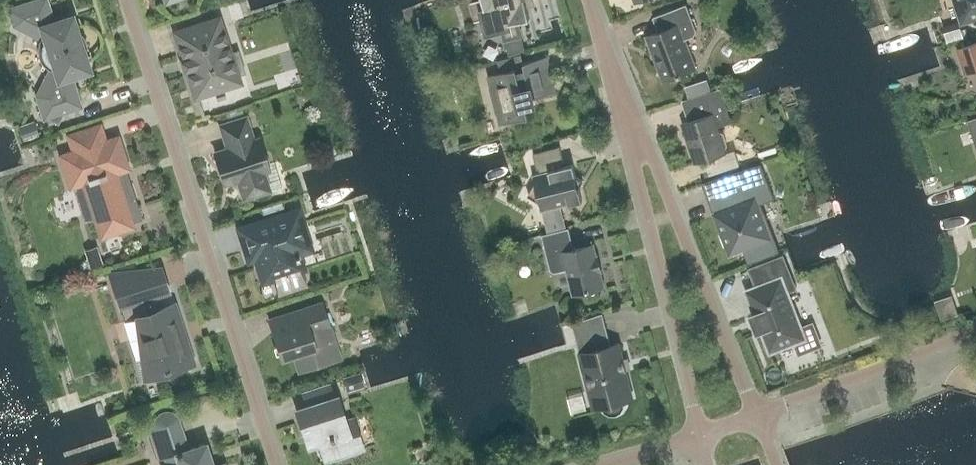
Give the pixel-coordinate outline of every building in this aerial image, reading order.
[(85,56),(87,53),(88,49),(88,45),(87,41),(85,37),(83,34),(80,31),(76,29),(72,16),(55,22),(47,0),(37,0),(10,9),(15,24),(14,25),(45,41),(43,44),(43,48),(43,53),(44,56),(47,60),(49,63),(53,65),(37,96),(44,118),(49,117),(58,122),(63,113),(82,107),(72,75),(89,69),(85,56)] [(485,8),(482,8),(488,32),(504,28),(506,38),(521,34),(518,21),(530,18),(526,0),(483,0),(485,8)] [(963,21),(975,17),(975,0),(957,0),(963,21)] [(684,40),(695,36),(697,30),(687,4),(653,17),(659,32),(648,36),(665,79),(697,67),(692,55),(690,55),(684,40)] [(215,7),(203,11),(207,23),(219,19),(215,7)] [(207,23),(177,32),(197,96),(226,86),(224,79),(245,72),(238,51),(231,54),(219,19),(207,23)] [(943,25),(949,42),(964,37),(959,20),(943,25)] [(525,51),(522,37),(507,41),(510,55),(525,51)] [(959,48),(967,72),(975,69),(975,43),(959,48)] [(556,92),(547,56),(524,62),(525,67),(518,69),(517,67),(489,75),(502,123),(530,117),(526,104),(535,101),(534,98),(556,92)] [(687,85),(691,95),(713,88),(709,77),(687,85)] [(695,119),(684,123),(697,162),(726,152),(725,149),(726,149),(728,145),(724,133),(720,132),(719,132),(713,114),(723,111),(723,112),(728,110),(726,102),(717,104),(713,91),(689,98),(695,119)] [(271,164),(268,156),(264,154),(259,138),(254,140),(246,117),(221,125),(229,148),(215,153),(225,183),(239,179),(245,198),(270,190),(264,171),(269,169),(269,168),(271,164)] [(20,122),(25,137),(39,133),(34,118),(20,122)] [(140,220),(141,220),(125,169),(128,168),(118,137),(106,141),(101,126),(103,125),(103,124),(67,136),(68,137),(70,136),(75,151),(62,155),(72,186),(75,185),(87,222),(88,221),(88,220),(96,218),(102,236),(133,226),(132,221),(139,218),(140,220)] [(798,149),(795,139),(784,143),(787,152),(798,149)] [(535,184),(529,195),(540,201),(542,211),(547,230),(566,226),(561,206),(583,201),(580,188),(584,181),(577,177),(574,164),(564,166),(563,162),(565,162),(561,146),(534,153),(538,169),(539,168),(540,172),(533,174),(535,184)] [(730,209),(717,214),(725,235),(721,237),(725,246),(729,245),(731,251),(742,247),(749,263),(781,251),(780,249),(777,250),(765,221),(763,222),(757,206),(775,199),(764,169),(721,186),(730,209)] [(293,212),(240,229),(247,250),(253,248),(264,281),(271,279),(274,288),(280,286),(283,295),(306,287),(303,279),(300,270),(304,268),(299,253),(307,251),(310,243),(308,235),(300,231),(299,232),(293,212)] [(605,291),(606,291),(593,239),(592,239),(593,244),(575,249),(569,227),(542,234),(551,270),(555,272),(568,269),(574,294),(604,287),(605,291)] [(803,329),(789,293),(798,289),(784,254),(748,268),(756,287),(747,290),(771,352),(797,342),(801,352),(820,344),(812,325),(803,329)] [(88,260),(92,269),(104,265),(101,256),(88,260)] [(191,363),(172,305),(169,306),(157,268),(138,274),(134,262),(110,270),(127,321),(139,359),(150,355),(156,374),(191,363)] [(323,303),(270,320),(282,358),(294,354),(300,371),(331,361),(336,359),(330,343),(335,342),(330,326),(323,303)] [(605,411),(611,414),(617,414),(622,411),(625,406),(625,400),(624,395),(632,393),(621,349),(613,351),(608,330),(578,338),(574,322),(573,322),(591,395),(599,393),(601,401),(602,406),(605,411)] [(360,371),(343,376),(347,388),(364,383),(360,371)] [(345,423),(337,397),(298,410),(307,436),(318,433),(327,459),(361,448),(352,421),(345,423)] [(171,413),(168,412),(166,412),(165,412),(163,413),(162,414),(161,414),(159,415),(158,417),(157,419),(156,420),(156,422),(156,424),(156,425),(156,427),(156,428),(151,430),(160,459),(167,457),(169,464),(212,464),(205,444),(188,449),(179,420),(179,419),(177,417),(176,416),(175,415),(174,414),(173,413),(171,413)]
